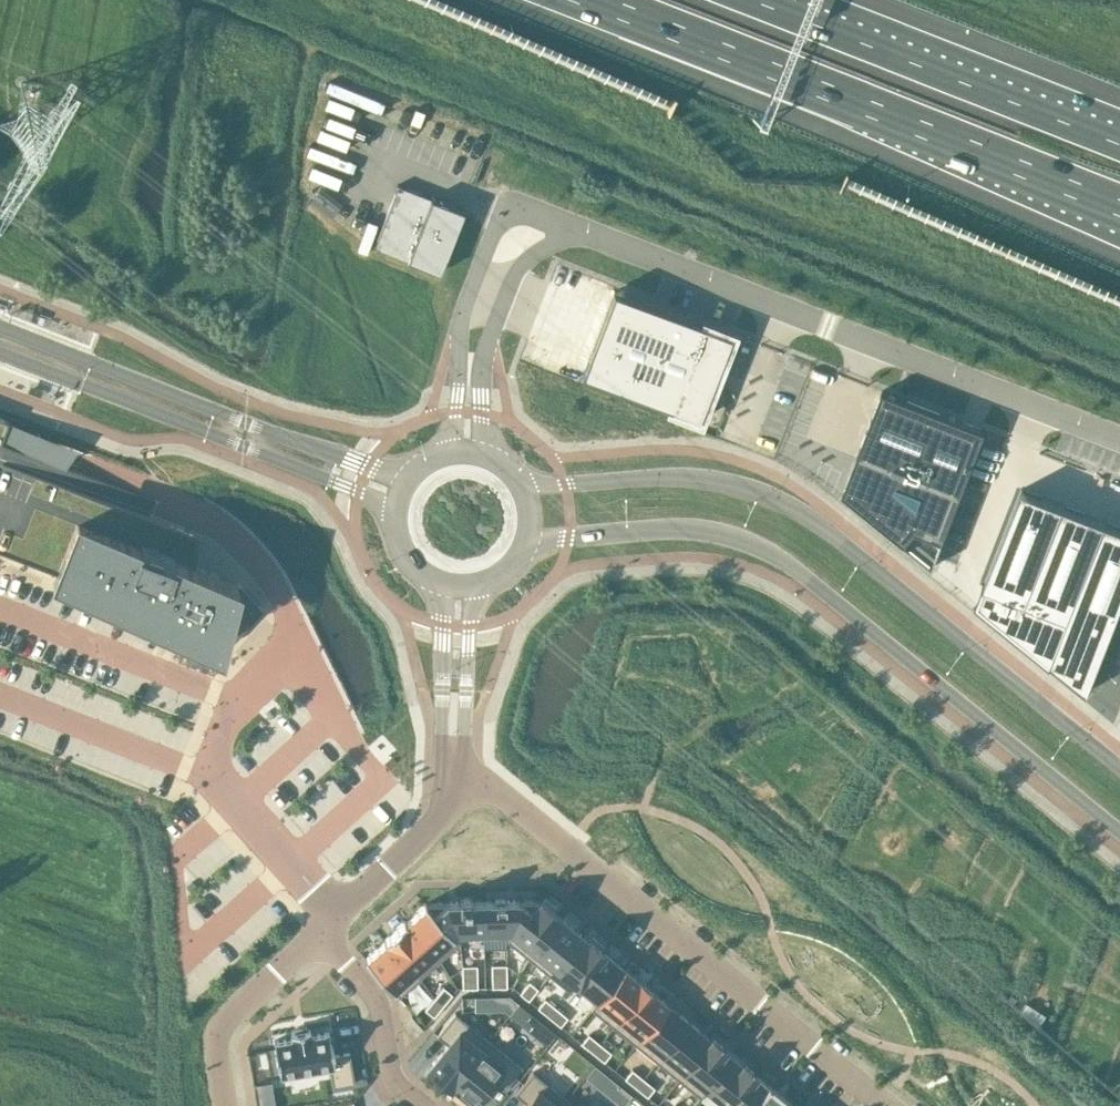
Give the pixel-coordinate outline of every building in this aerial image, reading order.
[(398,184),(373,246),(440,272),(464,210),(398,184)] [(731,336),(613,290),(597,331),(580,373),(699,419),(731,336)] [(986,430),(883,390),(857,457),(866,465),(859,473),(857,471),(851,478),(853,480),(843,493),(933,566),(986,430)] [(57,571),(55,577),(227,644),(262,607),(240,583),(186,561),(197,534),(148,515),(154,499),(1,440),(9,419),(0,416),(0,549),(57,571)] [(979,600),(1051,659),(1049,660),(1052,662),(1053,661),(1088,690),(1119,609),(1119,526),(1022,487),(985,583),(983,582),(982,585),(984,585),(979,600)] [(426,902),(425,903),(459,941),(460,940),(457,936),(483,935),(482,900),(472,900),(472,896),(459,897),(459,900),(446,900),(446,901),(428,902),(427,903),(426,902)] [(495,899),(482,900),(483,935),(508,933),(510,935),(506,939),(507,940),(541,899),(540,898),(538,900),(536,899),(519,899),(518,899),(503,899),(503,896),(495,896),(495,899)] [(541,899),(507,940),(528,957),(561,916),(555,912),(556,911),(553,909),(556,906),(545,897),(542,900),(541,899)] [(405,919),(404,919),(440,959),(459,941),(425,903),(406,919),(405,919)] [(561,916),(528,957),(549,973),(581,933),(561,916)] [(404,919),(384,937),(420,977),(440,959),(404,919)] [(581,933),(549,973),(569,990),(603,949),(601,947),(604,944),(593,935),(590,938),(587,936),(586,937),(581,933)] [(384,939),(365,957),(399,995),(420,977),(384,937),(383,938),(384,939)] [(603,949),(569,990),(570,991),(577,982),(597,999),(591,1007),(591,1008),(624,968),(603,950),(604,949),(603,949)] [(506,963),(491,963),(492,975),(506,974),(506,963)] [(477,964),(462,964),(462,975),(477,975),(477,964)] [(624,968),(591,1008),(613,1025),(647,984),(639,978),(638,979),(624,968)] [(506,974),(492,975),(492,986),(507,986),(506,974)] [(477,975),(462,975),(462,987),(477,986),(477,975)] [(529,980),(520,992),(528,999),(538,987),(529,980)] [(647,984),(613,1025),(635,1043),(667,1003),(654,992),(654,990),(647,984)] [(443,985),(434,997),(443,1004),(452,993),(443,985)] [(434,997),(425,1008),(434,1015),(443,1004),(434,997)] [(545,997),(538,1006),(549,1015),(556,1006),(545,997)] [(1027,1002),(1020,1013),(1039,1025),(1046,1014),(1027,1002)] [(667,1003),(635,1043),(656,1061),(689,1020),(667,1003)] [(556,1006),(549,1015),(560,1024),(567,1015),(556,1006)] [(448,1043),(427,1068),(450,1086),(488,1039),(455,1011),(437,1034),(448,1043)] [(411,1014),(403,1022),(414,1035),(423,1027),(411,1014)] [(689,1020),(656,1061),(678,1078),(712,1037),(711,1036),(710,1037),(689,1020)] [(547,1025),(538,1035),(548,1043),(556,1032),(547,1025)] [(291,1036),(273,1039),(279,1073),(329,1065),(333,1086),(354,1082),(349,1051),(333,1054),(329,1030),(311,1033),(310,1028),(290,1031),(291,1036)] [(588,1033),(581,1041),(593,1051),(600,1042),(588,1033)] [(712,1037),(678,1078),(700,1096),(733,1055),(724,1048),(725,1047),(712,1037)] [(488,1039),(450,1086),(451,1087),(452,1085),(474,1102),(493,1079),(504,1088),(522,1066),(488,1039)] [(600,1042),(593,1051),(604,1060),(611,1051),(600,1042)] [(700,1096),(701,1097),(708,1088),(727,1104),(726,1105),(727,1105),(755,1072),(742,1062),(741,1063),(733,1055),(700,1096)] [(595,1063),(586,1074),(597,1082),(605,1072),(595,1063)] [(632,1068),(625,1076),(636,1086),(643,1077),(632,1068)] [(522,1105),(559,1105),(566,1097),(533,1070),(515,1092),(526,1101),(522,1105)] [(727,1105),(763,1105),(777,1089),(768,1082),(767,1083),(755,1074),(756,1073),(755,1072),(727,1105)] [(643,1077),(636,1086),(647,1095),(654,1086),(643,1077)] [(763,1105),(795,1105),(785,1098),(786,1097),(777,1089),(763,1105)] [(559,1105),(577,1105),(566,1097),(559,1105)]
